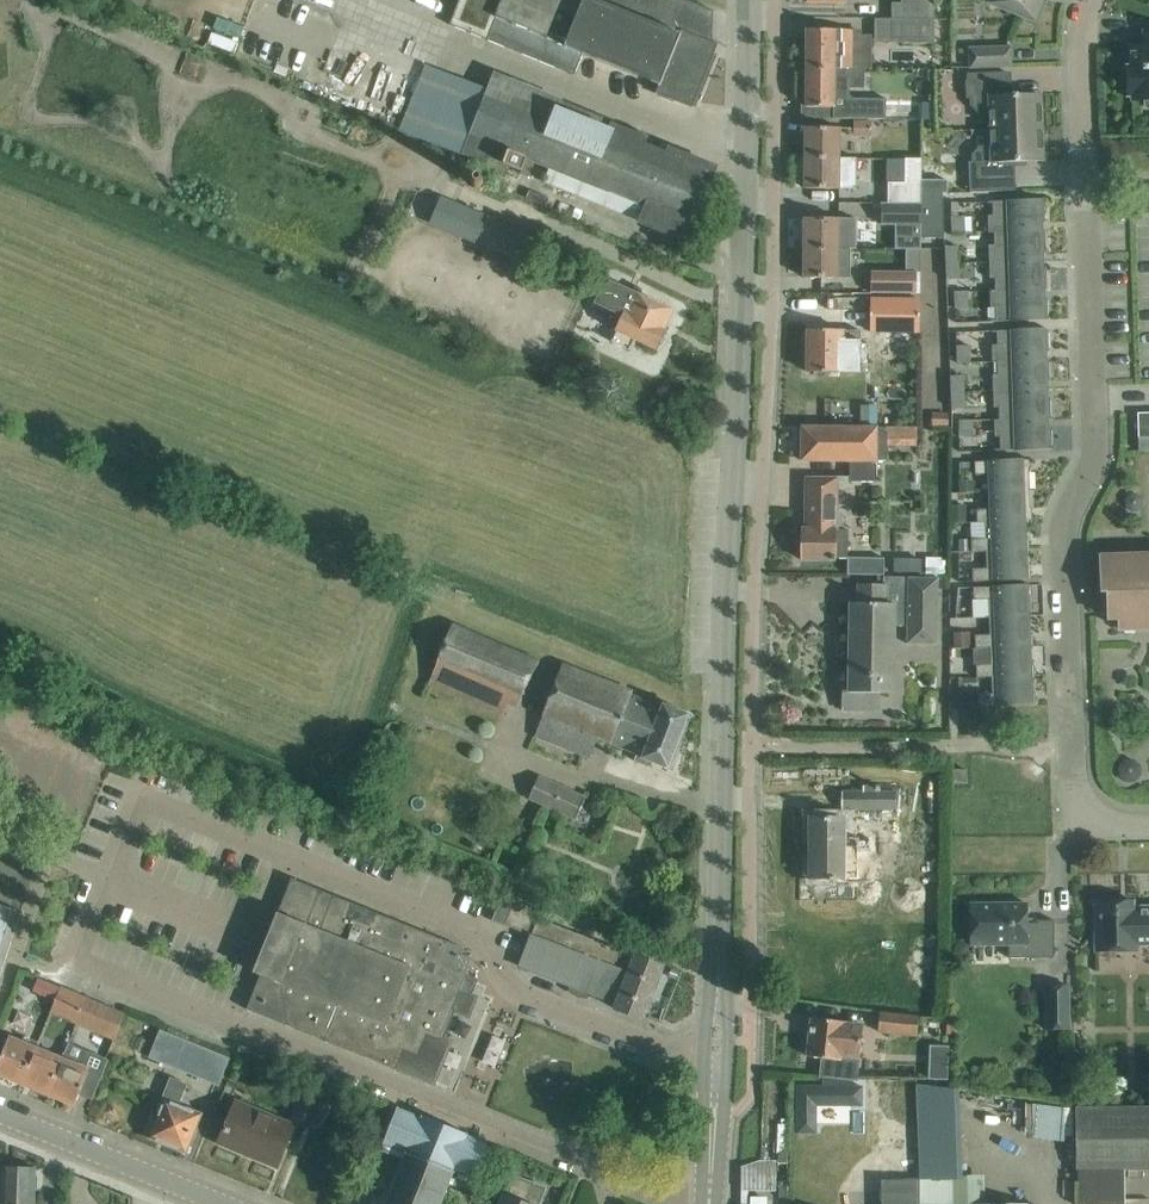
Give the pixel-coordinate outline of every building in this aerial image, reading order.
[(450,25),(575,76),(583,54),(659,85),(656,93),(692,108),(718,45),(712,42),(713,12),(714,12),(715,11),(687,0),(460,0),(450,25)] [(891,18),(934,18),(934,0),(901,0),(901,2),(891,2),(891,18)] [(991,3),(1035,21),(1044,0),(992,0),(991,3)] [(934,18),(891,18),(875,18),(874,42),(934,43),(934,18)] [(807,29),(807,68),(850,69),(864,69),(865,30),(831,30),(807,29)] [(1145,31),(1145,47),(1131,47),(1132,67),(1128,67),(1129,96),(1133,96),(1133,100),(1146,100),(1146,104),(1148,108),(1148,31),(1145,31)] [(971,68),(1011,66),(1011,47),(970,49),(971,68)] [(461,154),(487,90),(425,65),(400,128),(461,154)] [(807,68),(806,107),(834,107),(833,116),(864,117),(888,117),(888,100),(888,98),(850,98),(850,69),(807,68)] [(991,130),(1042,127),(1041,94),(1008,95),(1007,72),(975,73),(976,81),(966,81),(967,98),(971,98),(972,105),(979,112),(990,111),(991,130)] [(492,77),(487,90),(461,154),(465,156),(487,165),(489,158),(522,172),(527,159),(648,209),(642,222),(685,240),(714,168),(671,150),(668,156),(644,147),(649,135),(637,131),(636,135),(615,126),(613,132),(559,110),(561,105),(492,77)] [(888,100),(888,117),(900,117),(900,101),(888,100)] [(872,122),(854,122),(854,135),(872,136),(872,122)] [(806,127),(806,158),(839,158),(840,128),(830,128),(806,127)] [(1042,127),(991,130),(992,147),(980,148),(973,155),(974,162),(969,162),(970,180),(979,179),(980,192),(1011,191),(1010,162),(1043,161),(1042,127)] [(806,158),(805,189),(829,189),(856,189),(857,159),(839,158),(806,158)] [(888,183),(888,204),(921,205),(921,179),(922,159),(905,159),(905,183),(888,183)] [(921,205),(921,236),(944,236),(943,194),(945,193),(945,180),(921,179),(921,205)] [(441,197),(431,220),(493,246),(503,224),(441,197)] [(989,232),(1041,230),(1041,223),(1045,222),(1045,200),(988,202),(989,232)] [(883,204),(883,226),(897,226),(897,249),(921,249),(921,236),(921,205),(888,204),(883,204)] [(961,215),(947,215),(947,233),(962,233),(961,215)] [(805,218),(805,248),(838,248),(852,249),(856,249),(856,219),(829,218),(805,218)] [(1046,230),(1041,230),(989,232),(990,262),(1042,260),(1042,252),(1046,252),(1046,230)] [(945,262),(957,262),(957,245),(945,245),(945,262)] [(805,248),(804,278),(828,278),(851,279),(852,249),(838,248),(805,248)] [(1043,268),(1042,260),(990,262),(991,292),(1048,290),(1047,268),(1043,268)] [(958,278),(957,262),(945,262),(946,279),(958,278)] [(875,271),(874,293),(921,293),(921,272),(875,271)] [(623,316),(610,341),(631,351),(636,341),(657,351),(666,332),(664,331),(673,311),(660,304),(649,298),(608,278),(596,303),(623,316)] [(951,290),(951,308),(964,308),(963,290),(951,290)] [(1048,290),(991,292),(991,322),(1048,320),(1048,297),(1044,298),(1043,291),(1048,290)] [(873,293),(851,293),(851,307),(842,307),(842,324),(873,324),(873,293)] [(993,361),(1045,359),(1045,352),(1049,352),(1049,329),(992,331),(993,361)] [(859,343),(842,343),(843,330),(808,330),(808,372),(859,373),(859,343)] [(953,363),(966,363),(965,345),(953,345),(953,363)] [(1050,359),(1045,359),(993,361),(994,391),(1046,389),(1046,381),(1051,381),(1050,359)] [(951,392),(963,391),(963,375),(951,375),(951,392)] [(1046,397),(1046,389),(994,391),(994,421),(1047,420),(1052,419),(1051,397),(1046,397)] [(964,408),(963,391),(951,392),(952,408),(964,408)] [(1138,413),(1139,438),(1148,438),(1148,413),(1138,413)] [(1047,427),(1047,420),(994,421),(995,451),(1052,449),(1052,427),(1047,427)] [(969,437),(969,421),(956,421),(957,437),(969,437)] [(915,428),(802,427),(802,461),(850,461),(850,479),(850,481),(850,482),(876,482),(877,467),(881,467),(881,461),(887,461),(887,446),(915,446),(915,428)] [(988,492),(1030,490),(1029,472),(1031,472),(1030,460),(975,462),(975,475),(990,474),(991,491),(988,491),(988,492)] [(850,479),(807,479),(806,529),(801,529),(801,560),(848,561),(848,540),(841,540),(841,531),(836,531),(837,481),(850,481),(850,479)] [(974,481),(960,482),(960,493),(975,492),(974,481)] [(1030,490),(988,492),(991,492),(992,509),(977,510),(977,522),(1033,519),(1032,507),(1031,507),(1030,490)] [(960,506),(952,506),(952,521),(965,521),(965,506),(960,506)] [(1033,519),(977,522),(977,523),(986,522),(986,539),(971,540),(972,552),(987,551),(1026,550),(1030,550),(1030,537),(1025,537),(1025,521),(1033,520),(1033,519)] [(971,540),(960,540),(960,552),(972,552),(971,540)] [(1026,567),(1026,550),(987,551),(987,568),(973,569),(973,582),(1031,579),(1031,567),(1026,567)] [(1144,559),(1144,556),(1111,557),(1111,560),(1100,560),(1101,593),(1107,593),(1107,618),(1118,618),(1118,629),(1136,628),(1136,625),(1148,624),(1148,559),(1144,559)] [(899,575),(899,558),(854,558),(854,575),(899,575)] [(893,694),(893,670),(894,626),(907,626),(907,645),(937,645),(939,579),(884,578),(884,585),(859,584),(859,603),(852,603),(850,683),(843,683),(842,711),(880,711),(880,693),(893,694)] [(941,579),(941,589),(950,589),(950,580),(941,579)] [(989,616),(1028,615),(1028,598),(1032,598),(1031,585),(974,588),(974,600),(989,600),(989,616)] [(1028,615),(989,616),(986,617),(986,618),(990,618),(990,635),(976,635),(976,647),(1034,645),(1033,633),(1029,633),(1028,615)] [(453,625),(429,684),(510,720),(538,661),(453,625)] [(970,636),(955,636),(956,649),(970,648),(970,636)] [(1034,645),(976,647),(976,648),(991,648),(991,664),(977,665),(977,677),(1035,675),(1035,663),(1030,663),(1030,646),(1034,646),(1034,645)] [(535,736),(568,749),(590,758),(598,739),(637,754),(634,761),(645,765),(647,761),(669,769),(690,715),(663,705),(662,707),(631,695),(632,692),(563,665),(535,736)] [(1035,675),(977,677),(992,677),(993,694),(978,694),(978,707),(1036,705),(1036,692),(1032,692),(1031,676),(1035,675)] [(963,678),(963,688),(978,687),(977,678),(963,678)] [(976,695),(966,695),(967,707),(976,707),(976,695)] [(967,783),(967,770),(954,770),(954,783),(967,783)] [(578,818),(588,795),(541,774),(531,797),(578,818)] [(841,809),(896,809),(896,792),(880,792),(880,787),(863,786),(863,792),(842,792),(841,809)] [(850,839),(843,839),(843,819),(812,819),(812,878),(830,878),(830,881),(836,881),(836,878),(858,878),(858,859),(866,859),(866,848),(858,847),(850,847),(850,839)] [(465,949),(292,879),(254,973),(261,975),(247,1009),(396,1070),(397,1068),(433,1083),(450,1043),(442,1039),(454,1010),(468,1016),(475,1000),(468,998),(475,983),(464,979),(472,959),(462,955),(465,949)] [(620,971),(627,953),(539,919),(542,912),(502,896),(492,921),(532,936),(520,966),(618,1003),(629,975),(620,971)] [(1121,901),(1095,902),(1096,926),(1096,951),(1139,950),(1139,946),(1148,946),(1148,907),(1134,907),(1134,901),(1121,901)] [(1009,958),(1055,958),(1054,920),(1037,920),(1037,923),(1027,923),(1027,903),(971,904),(971,945),(1009,945),(1009,958)] [(22,912),(0,905),(0,977),(22,912)] [(930,940),(915,940),(915,983),(930,983),(930,940)] [(629,975),(618,1003),(615,1009),(642,1020),(663,966),(627,953),(620,971),(629,975)] [(39,979),(34,992),(56,1000),(61,988),(39,979)] [(1046,987),(1046,1029),(1070,1029),(1069,986),(1046,987)] [(52,1010),(50,1014),(77,1025),(78,1021),(79,1019),(87,999),(61,988),(56,1000),(52,1010)] [(87,999),(79,1019),(112,1033),(119,1012),(87,999)] [(912,1037),(914,1019),(875,1014),(873,1032),(912,1037)] [(808,1057),(822,1058),(820,1077),(856,1081),(863,1026),(846,1024),(846,1022),(812,1018),(808,1057)] [(160,1031),(151,1053),(149,1056),(220,1085),(230,1059),(160,1031)] [(36,1048),(39,1042),(27,1037),(23,1044),(9,1038),(0,1060),(0,1074),(21,1083),(36,1048)] [(36,1048),(21,1083),(49,1094),(63,1059),(36,1048)] [(65,1053),(63,1059),(49,1094),(75,1105),(90,1070),(76,1064),(78,1058),(65,1053)] [(172,1077),(171,1079),(163,1100),(165,1101),(150,1138),(186,1153),(202,1113),(179,1104),(187,1083),(172,1077)] [(874,1203),(913,1203),(911,1085),(873,1086),(874,1203)] [(307,1088),(297,1109),(293,1120),(311,1127),(324,1094),(307,1088)] [(277,1167),(286,1145),(294,1125),(237,1101),(220,1143),(277,1167)] [(454,1172),(478,1181),(478,1179),(491,1146),(492,1144),(491,1144),(490,1144),(468,1135),(468,1134),(466,1133),(466,1134),(424,1117),(424,1116),(422,1116),(421,1117),(398,1108),(399,1107),(397,1107),(396,1111),(380,1151),(404,1160),(386,1203),(442,1203),(454,1172)] [(1076,1110),(1077,1168),(1079,1168),(1079,1203),(1123,1203),(1122,1167),(1148,1167),(1148,1110),(1076,1110)] [(2,1203),(34,1203),(36,1168),(3,1167),(2,1203)] [(545,1188),(514,1176),(506,1197),(505,1196),(502,1203),(539,1203),(545,1188)] [(479,1199),(463,1193),(459,1203),(477,1203),(479,1199)]
